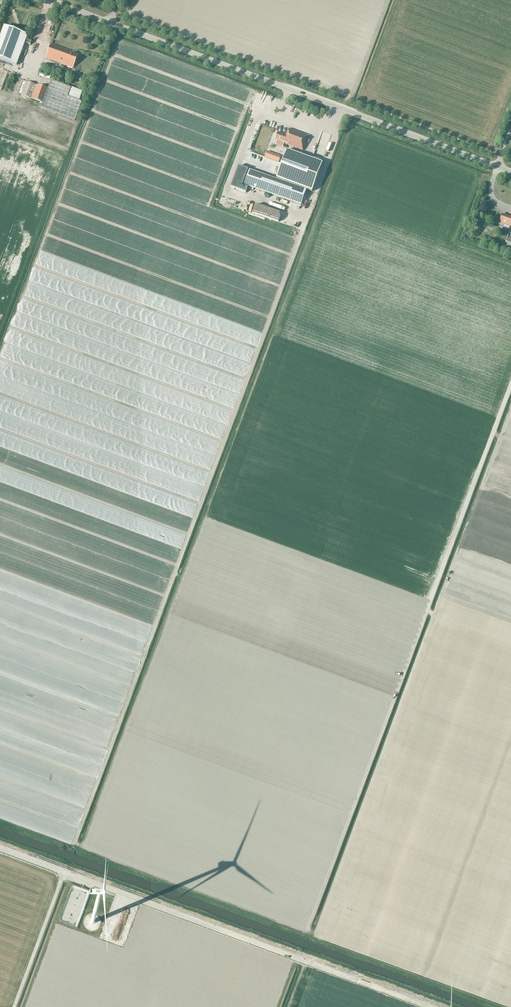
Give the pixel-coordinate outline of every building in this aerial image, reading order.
[(11,64),(22,34),(3,27),(0,37),(0,60),(11,64)] [(45,59),(72,69),(78,54),(51,44),(45,59)] [(26,82),(21,96),(30,99),(30,100),(42,104),(40,108),(75,121),(81,102),(80,102),(81,98),(80,98),(82,92),(70,87),(70,88),(50,81),(47,89),(26,82)] [(275,140),(303,151),(309,136),(289,129),(286,135),(278,132),(275,140)] [(320,157),(328,134),(320,131),(312,155),(320,157)] [(277,178),(277,179),(312,192),(323,164),(287,150),(277,178)] [(279,162),(281,157),(267,152),(265,157),(279,162)] [(238,166),(231,187),(246,193),(248,188),(242,186),(248,170),(238,166)] [(307,190),(278,180),(250,171),(245,186),(302,205),(307,190)] [(273,218),(274,214),(260,210),(259,213),(273,218)] [(500,221),(501,222),(501,223),(510,227),(510,217),(502,214),(500,221)]
